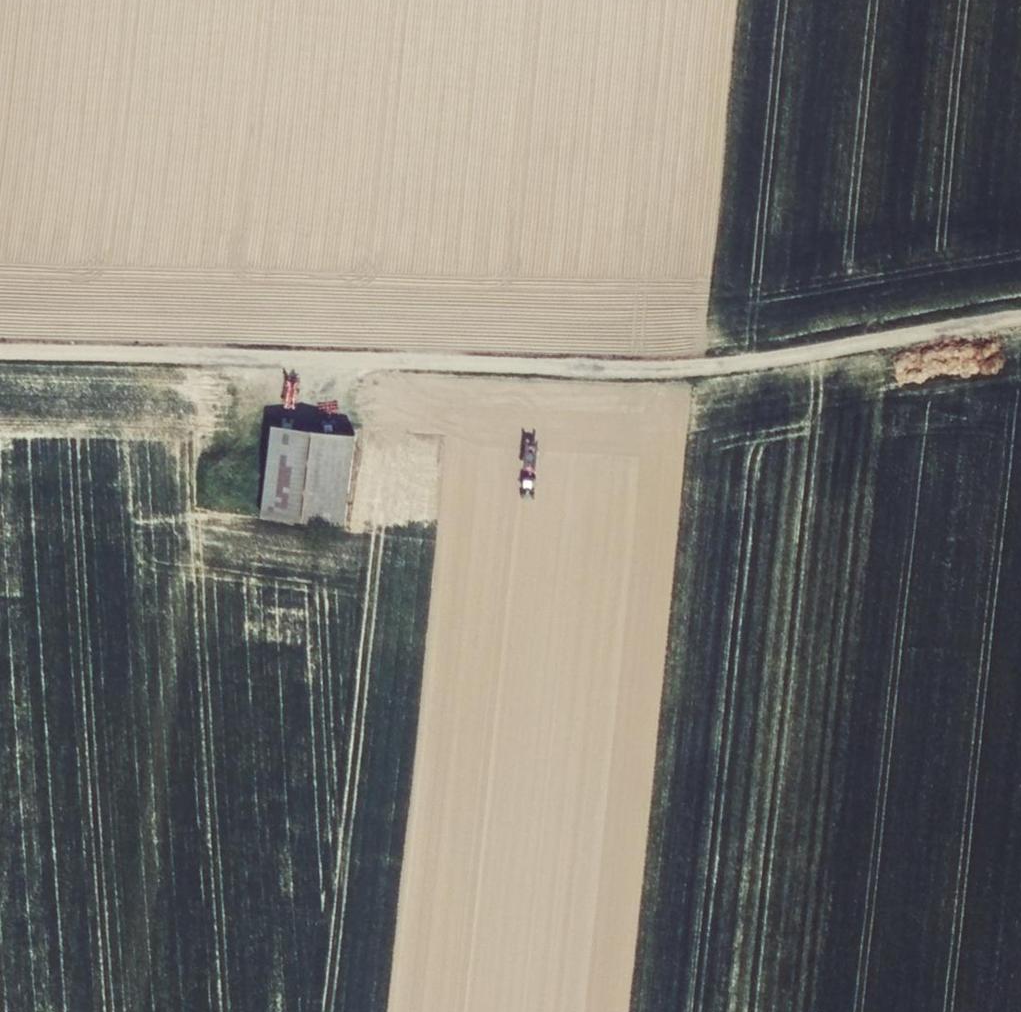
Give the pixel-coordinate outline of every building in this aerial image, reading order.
[(355,432),(275,424),(266,514),(346,523),(355,432)]
